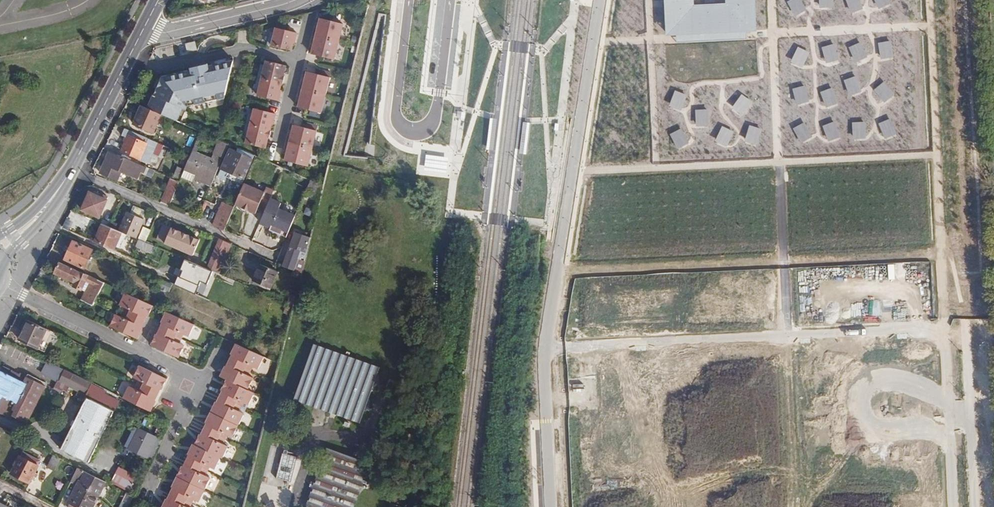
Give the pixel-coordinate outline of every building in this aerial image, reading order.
[(665,35),(755,31),(754,0),(664,0),(665,35)] [(788,1),(793,14),(799,12),(805,10),(802,0),(790,0),(788,1)] [(850,12),(857,9),(862,7),(860,0),(846,0),(850,12)] [(880,8),(884,5),(889,2),(888,0),(874,0),(880,8)] [(343,24),(320,18),(318,27),(317,29),(314,28),(311,42),(313,43),(313,45),(310,54),(333,59),(343,24)] [(297,33),(276,28),(275,33),(271,33),(268,45),(291,51),(293,43),(294,40),(295,41),(297,33)] [(860,41),(849,47),(856,60),(861,58),(867,55),(860,41)] [(193,51),(197,50),(195,42),(185,45),(186,52),(190,52),(193,51)] [(891,42),(879,43),(881,57),(887,56),(893,56),(891,42)] [(833,44),(821,47),(826,63),(833,61),(838,59),(833,44)] [(809,53),(799,47),(791,61),(796,64),(802,67),(809,53)] [(154,95),(148,109),(162,115),(177,121),(184,105),(191,103),(191,106),(219,99),(218,97),(225,95),(234,61),(199,68),(162,77),(155,96),(154,95)] [(259,90),(258,95),(278,101),(280,94),(279,94),(281,87),(282,83),(283,84),(285,77),(283,76),(284,75),(286,66),(266,61),(265,66),(261,65),(255,89),(259,90)] [(328,77),(305,71),(303,80),(303,82),(300,81),(296,95),(299,96),(298,98),(296,107),(318,112),(328,77)] [(857,76),(845,80),(849,96),(857,93),(862,92),(857,76)] [(884,80),(873,91),(883,102),(889,96),(894,91),(884,80)] [(804,86),(793,90),(798,105),(803,103),(809,101),(804,86)] [(832,87),(820,92),(827,107),(833,104),(839,101),(832,87)] [(676,90),(670,104),(677,107),(682,109),(688,96),(676,90)] [(742,95),(733,107),(739,111),(744,115),(754,103),(742,95)] [(148,109),(141,106),(133,125),(153,134),(162,115),(148,109)] [(275,114),(254,109),(253,114),(249,113),(243,137),(247,138),(246,143),(265,149),(267,140),(268,138),(269,138),(271,131),(270,131),(272,124),(272,121),(273,121),(275,114)] [(710,110),(696,110),(696,124),(703,124),(710,124),(710,110)] [(890,118),(879,124),(886,137),(891,134),(897,130),(890,118)] [(835,120),(822,125),(828,140),(835,137),(841,135),(835,120)] [(865,122),(853,122),(853,137),(859,137),(865,136),(865,122)] [(804,123),(794,129),(802,142),(806,140),(812,136),(804,123)] [(313,130),(291,124),(288,133),(288,135),(285,134),(281,148),(284,149),(283,152),(281,160),(304,165),(313,130)] [(763,129),(749,125),(745,139),(751,141),(759,143),(763,129)] [(722,126),(716,139),(721,141),(728,144),(734,131),(722,126)] [(162,145),(126,129),(122,136),(127,138),(129,139),(127,143),(125,143),(121,151),(148,163),(154,150),(159,153),(162,145)] [(680,129),(670,135),(678,147),(683,144),(688,141),(680,129)] [(194,146),(189,158),(184,171),(195,175),(193,179),(211,187),(223,158),(218,156),(214,154),(211,159),(197,153),(198,147),(194,146)] [(242,184),(254,155),(237,148),(236,151),(230,149),(218,177),(224,180),(226,175),(230,177),(229,179),(242,184)] [(109,153),(107,157),(104,165),(100,173),(117,181),(121,172),(137,179),(140,172),(143,173),(145,169),(109,153)] [(170,205),(179,182),(171,179),(161,201),(170,205)] [(320,200),(323,185),(312,180),(305,196),(320,200)] [(244,183),(236,204),(242,207),(249,210),(256,213),(258,208),(265,211),(271,198),(274,190),(267,187),(265,192),(244,183)] [(99,197),(90,193),(82,210),(99,217),(107,200),(108,198),(103,196),(102,198),(99,197)] [(260,222),(272,227),(270,230),(287,237),(296,217),(279,209),(281,203),(271,198),(265,211),(260,222)] [(214,225),(225,229),(234,208),(223,203),(214,225)] [(119,231),(122,233),(136,238),(144,220),(142,220),(130,215),(126,213),(119,231)] [(110,227),(102,224),(95,241),(115,249),(122,233),(119,231),(110,227)] [(200,242),(164,225),(157,240),(193,256),(200,242)] [(146,243),(151,231),(143,227),(138,239),(139,240),(146,243)] [(155,247),(146,243),(139,240),(136,248),(152,254),(155,247)] [(207,269),(219,274),(232,245),(220,240),(207,269)] [(85,269),(93,251),(74,242),(66,260),(85,269)] [(301,274),(307,249),(294,244),(292,248),(290,247),(283,267),(301,274)] [(276,264),(282,266),(286,255),(280,253),(276,264)] [(214,273),(187,261),(176,284),(197,293),(203,281),(209,283),(214,273)] [(83,272),(60,262),(55,274),(76,283),(74,286),(82,290),(89,275),(83,272)] [(278,272),(260,265),(253,281),(271,288),(278,272)] [(93,277),(80,300),(92,306),(105,283),(93,277)] [(154,305),(146,302),(129,294),(126,292),(121,304),(126,307),(131,309),(129,313),(127,318),(121,316),(117,313),(111,325),(131,334),(138,338),(140,334),(138,333),(141,327),(142,327),(148,315),(147,314),(150,307),(152,308),(154,305)] [(189,336),(195,324),(167,311),(165,314),(167,315),(164,323),(163,322),(158,334),(159,335),(156,341),(154,340),(152,344),(180,357),(185,345),(179,342),(174,340),(176,335),(178,331),(184,333),(189,336)] [(47,329),(29,320),(19,339),(38,348),(47,329)] [(216,407),(215,409),(212,408),(209,415),(211,417),(209,420),(208,423),(207,422),(205,426),(201,435),(202,435),(199,442),(196,440),(194,444),(193,444),(192,447),(194,448),(192,451),(190,454),(189,454),(183,466),(184,467),(181,474),(179,473),(176,479),(178,480),(175,485),(174,487),(173,486),(167,498),(169,499),(165,506),(163,505),(162,506),(189,506),(184,505),(187,500),(189,496),(193,498),(199,501),(211,477),(205,475),(200,472),(202,468),(205,463),(210,466),(215,469),(221,457),(223,458),(228,445),(223,443),(217,441),(220,436),(221,434),(222,432),(227,434),(231,436),(233,437),(244,413),(239,410),(234,408),(236,404),(237,400),(243,402),(249,405),(254,393),(248,389),(254,378),(248,375),(243,372),(245,368),(247,364),(252,366),(258,369),(264,356),(236,343),(235,346),(237,347),(234,355),(233,354),(227,366),(228,366),(226,370),(224,374),(222,373),(220,376),(227,379),(225,383),(227,384),(226,387),(224,390),(223,390),(217,402),(218,402),(217,405),(216,407)] [(335,417),(360,425),(375,382),(379,368),(314,347),(295,403),(314,410),(335,417)] [(43,374),(68,386),(74,375),(49,362),(43,374)] [(139,365),(137,370),(133,378),(139,381),(144,383),(142,387),(140,392),(135,389),(129,386),(123,399),(151,412),(153,409),(150,407),(154,401),(160,389),(160,388),(162,382),(165,383),(167,379),(139,365)] [(11,374),(12,372),(4,368),(1,373),(0,372),(0,413),(13,420),(14,417),(28,424),(45,390),(26,380),(26,381),(24,384),(10,377),(11,374)] [(68,386),(75,390),(81,378),(74,375),(68,386)] [(81,378),(75,390),(88,396),(61,450),(89,463),(119,402),(103,394),(105,391),(91,385),(92,383),(82,379),(81,378)] [(147,458),(157,439),(139,429),(129,449),(147,458)] [(328,451),(307,506),(356,506),(371,467),(328,451)] [(40,462),(24,453),(22,458),(20,457),(12,473),(30,483),(39,467),(38,466),(40,462)] [(61,457),(54,453),(47,467),(54,471),(61,457)] [(297,458),(283,455),(277,480),(290,483),(297,458)] [(107,481),(79,466),(71,482),(78,485),(68,503),(70,503),(78,506),(89,506),(96,493),(99,495),(100,495),(107,481)] [(135,495),(140,486),(115,474),(111,482),(135,495)]
